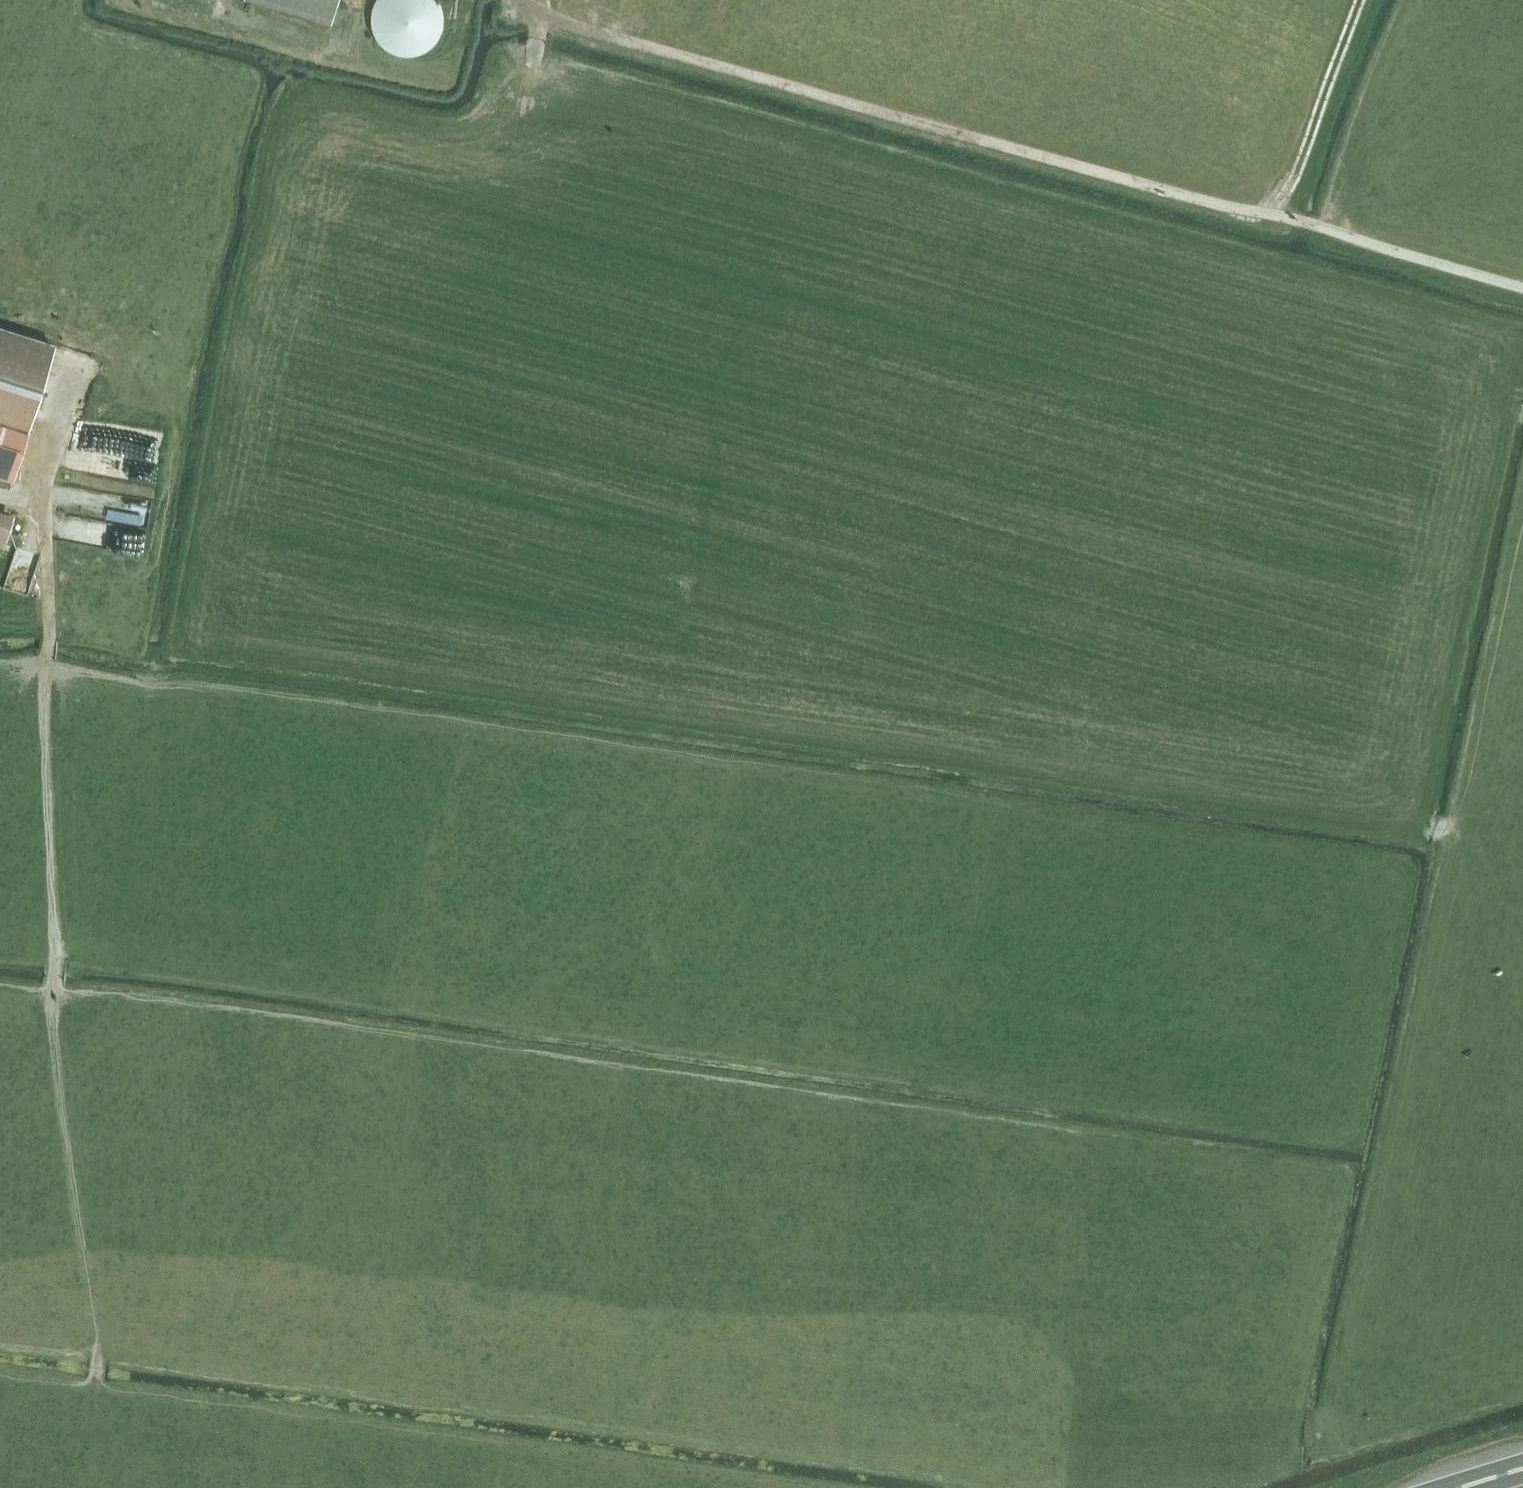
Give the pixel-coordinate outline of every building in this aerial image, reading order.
[(339,0),(263,0),(333,21),(339,0)] [(376,0),(373,7),(372,13),(371,19),(372,25),(374,31),(377,37),(382,43),(387,47),(393,50),(400,53),(407,54),(415,53),(422,50),(430,46),(436,39),(439,34),(442,29),(443,22),(444,15),(443,8),(440,2),(439,0),(376,0)] [(0,329),(0,474),(15,479),(56,346),(0,329)] [(4,545),(15,513),(0,508),(0,543),(4,545)]
